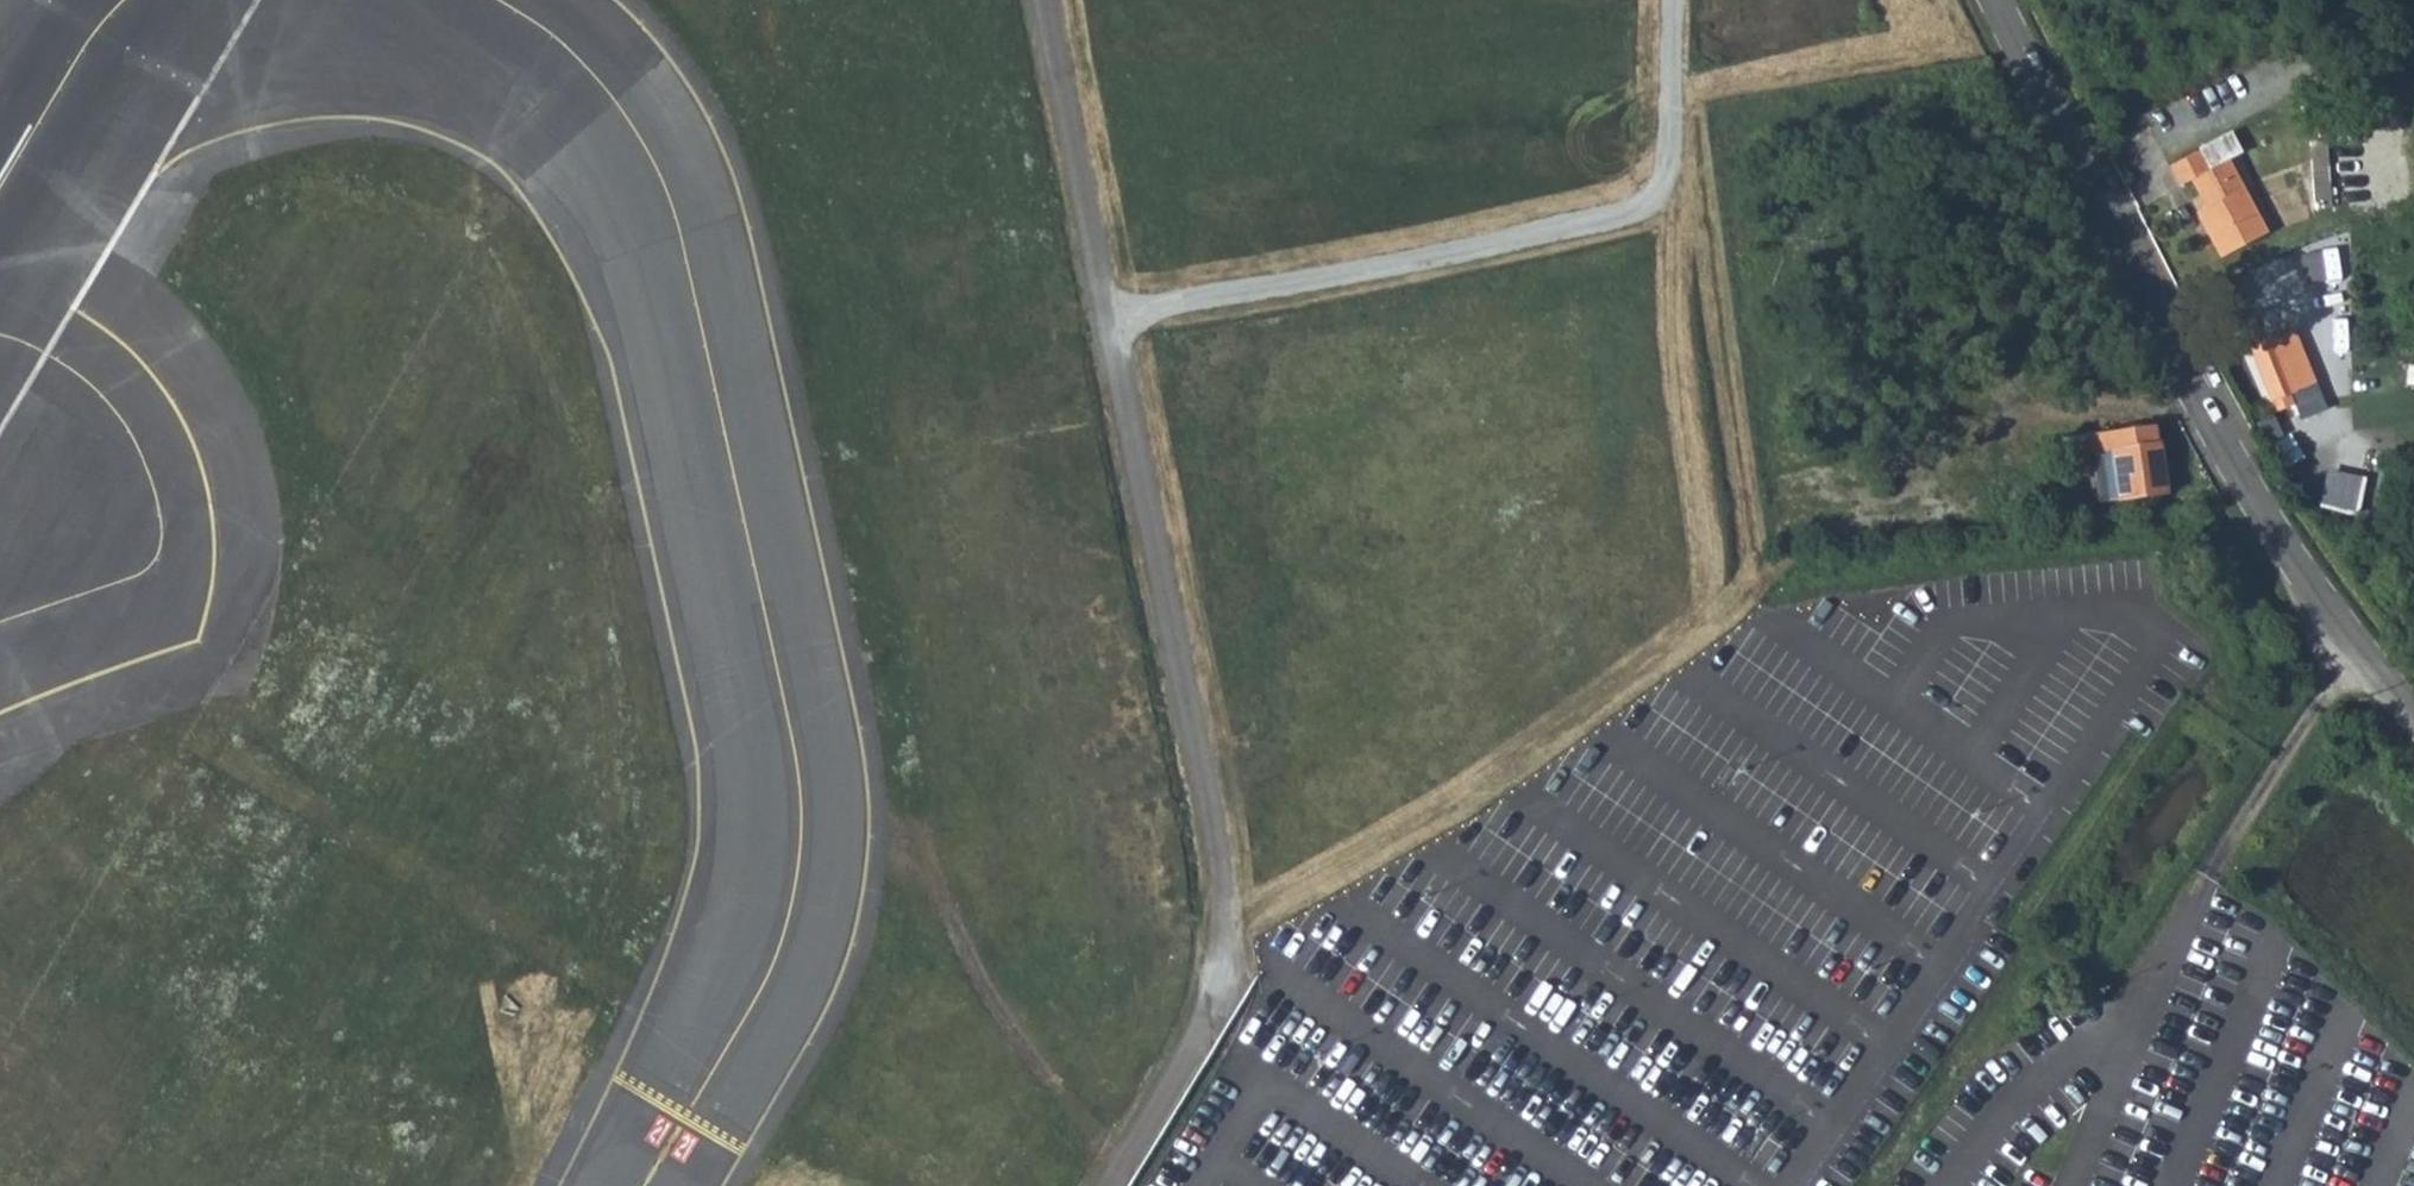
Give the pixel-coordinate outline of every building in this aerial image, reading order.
[(2175,184),(2188,177),(2197,192),(2200,191),(2208,203),(2195,209),(2219,254),(2261,232),(2221,159),(2204,168),(2193,149),(2164,165),(2175,184)] [(2326,170),(2310,170),(2313,209),(2328,209),(2326,170)] [(2291,328),(2271,335),(2293,389),(2312,382),(2291,328)] [(2271,335),(2245,346),(2272,410),(2290,403),(2286,391),(2293,389),(2271,335)] [(2148,425),(2057,436),(2061,468),(2089,465),(2093,501),(2161,493),(2155,442),(2150,442),(2148,425)]
